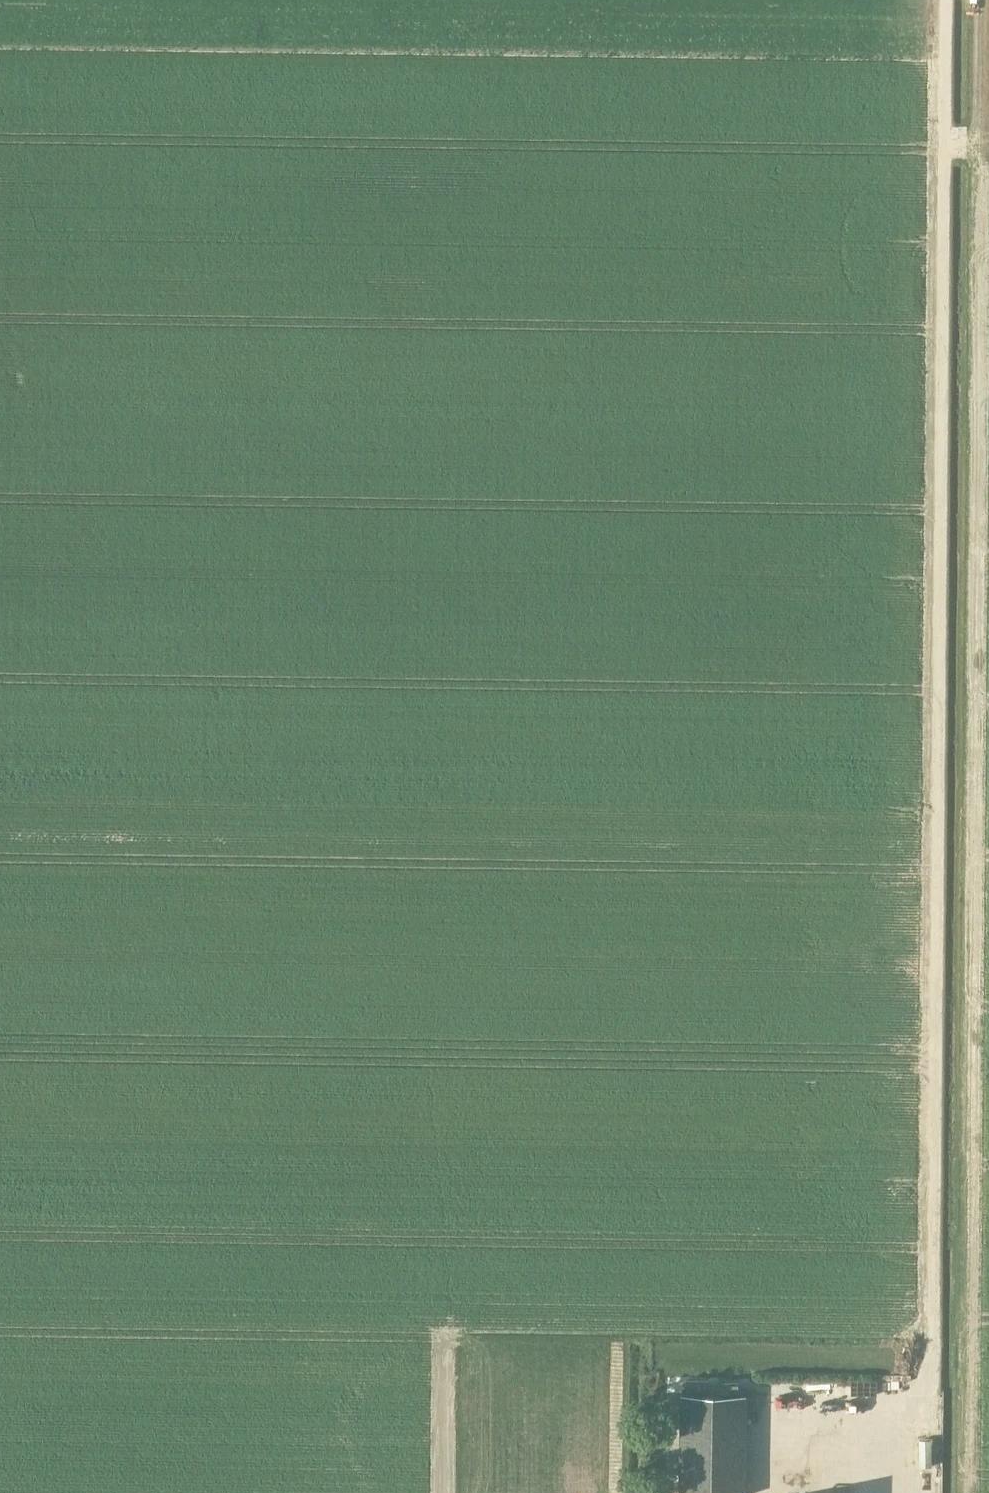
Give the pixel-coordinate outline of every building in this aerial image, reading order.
[(679,1492),(744,1492),(746,1394),(681,1392),(679,1492)]
